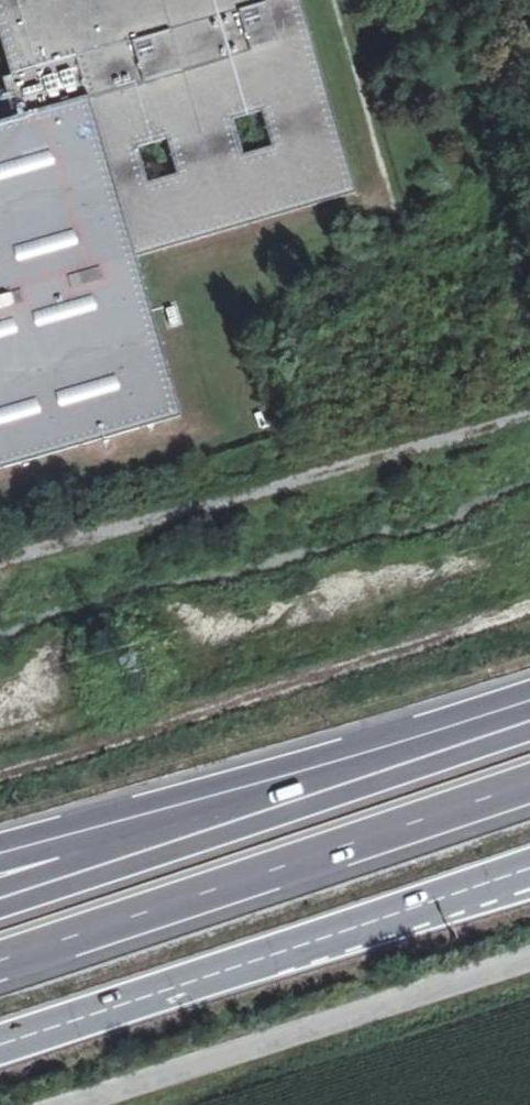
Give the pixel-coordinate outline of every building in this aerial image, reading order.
[(12,76),(4,78),(16,117),(0,122),(0,470),(182,417),(136,258),(358,193),(302,0),(0,0),(0,35),(12,76)]
